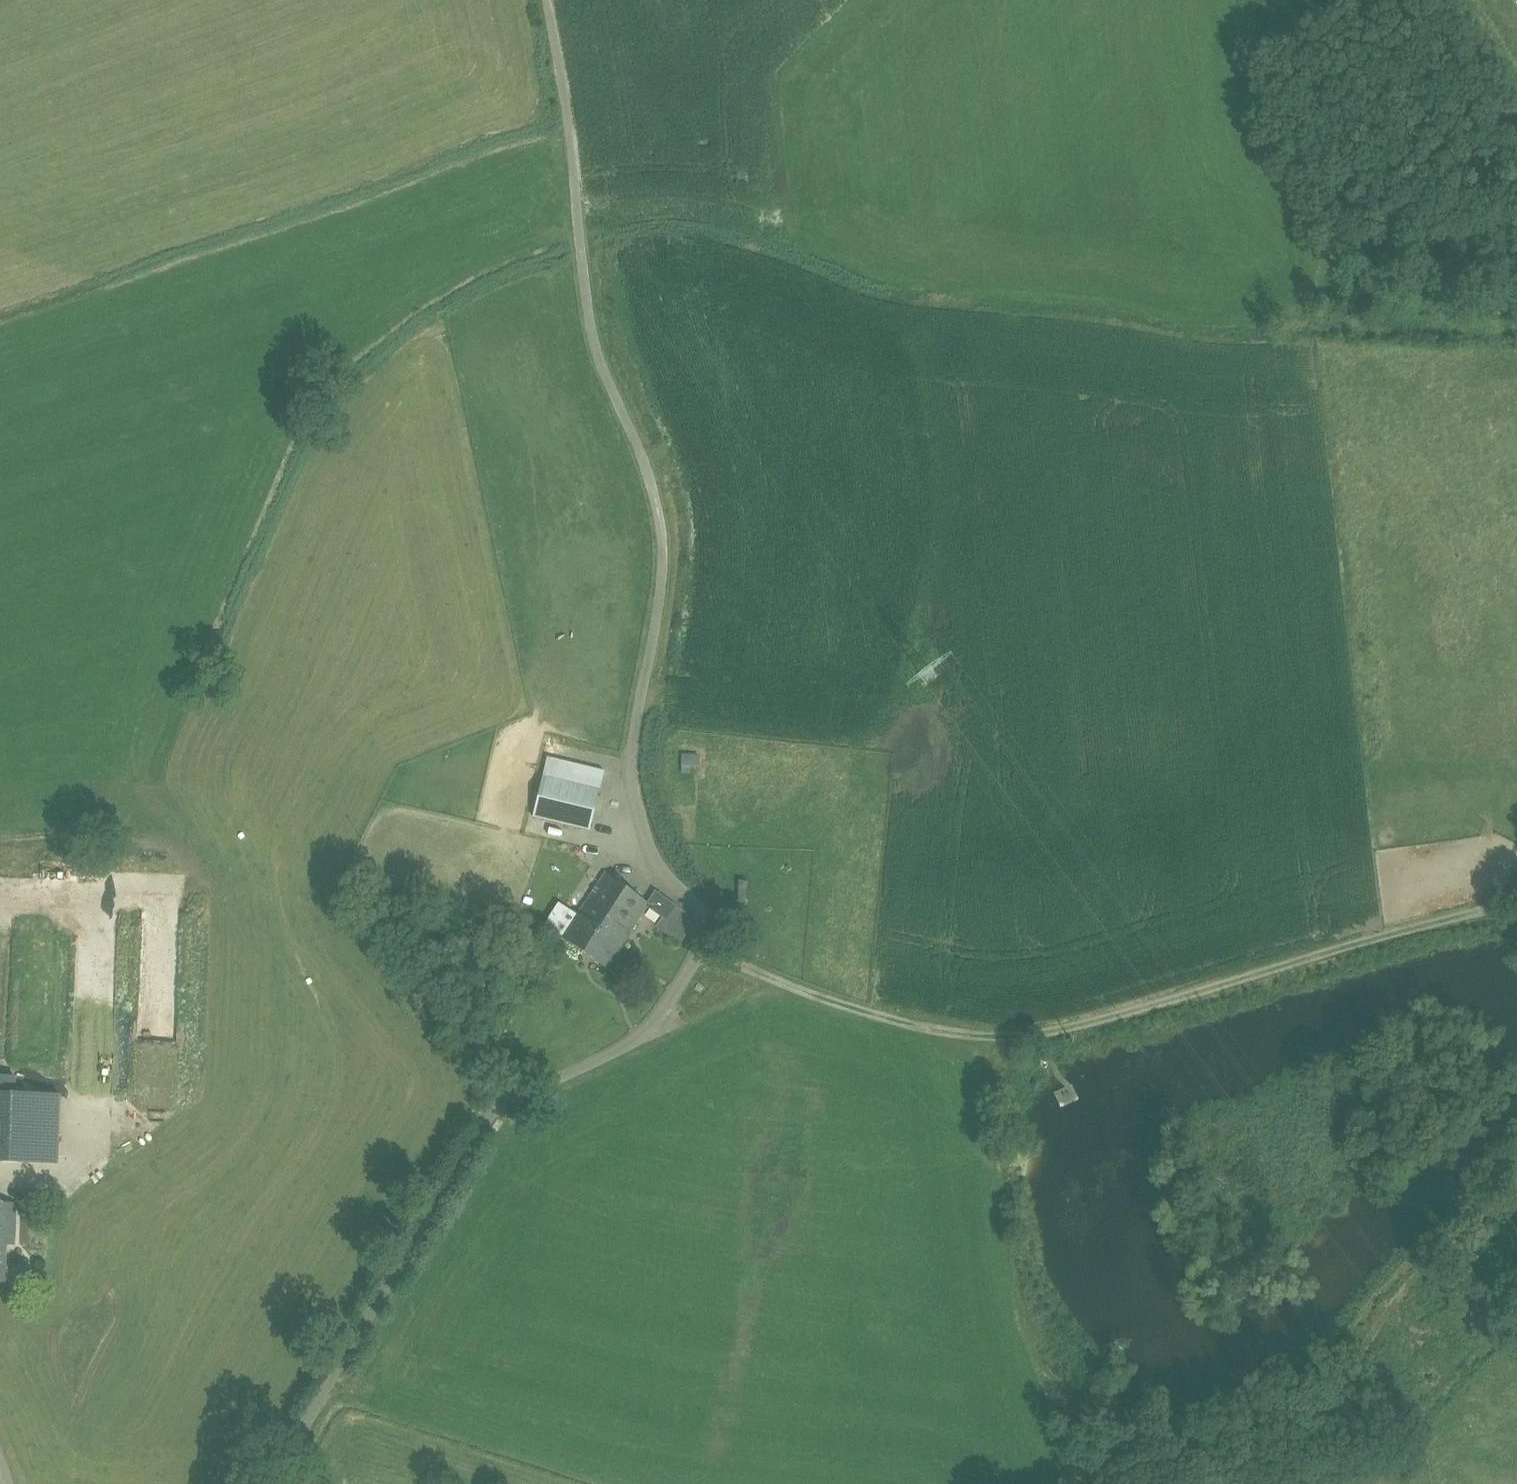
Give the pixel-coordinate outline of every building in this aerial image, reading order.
[(591,831),(600,788),(543,774),(532,816),(591,831)] [(607,967),(649,902),(605,873),(579,914),(577,913),(561,937),(607,967)] [(60,914),(61,928),(77,927),(76,913),(60,914)] [(0,1075),(0,1164),(54,1165),(55,1095),(15,1095),(16,1075),(0,1075)] [(7,1244),(14,1244),(16,1203),(0,1202),(0,1243),(7,1244)] [(0,1243),(0,1282),(6,1283),(5,1279),(26,1280),(27,1261),(19,1260),(19,1264),(6,1265),(7,1244),(0,1243)]
